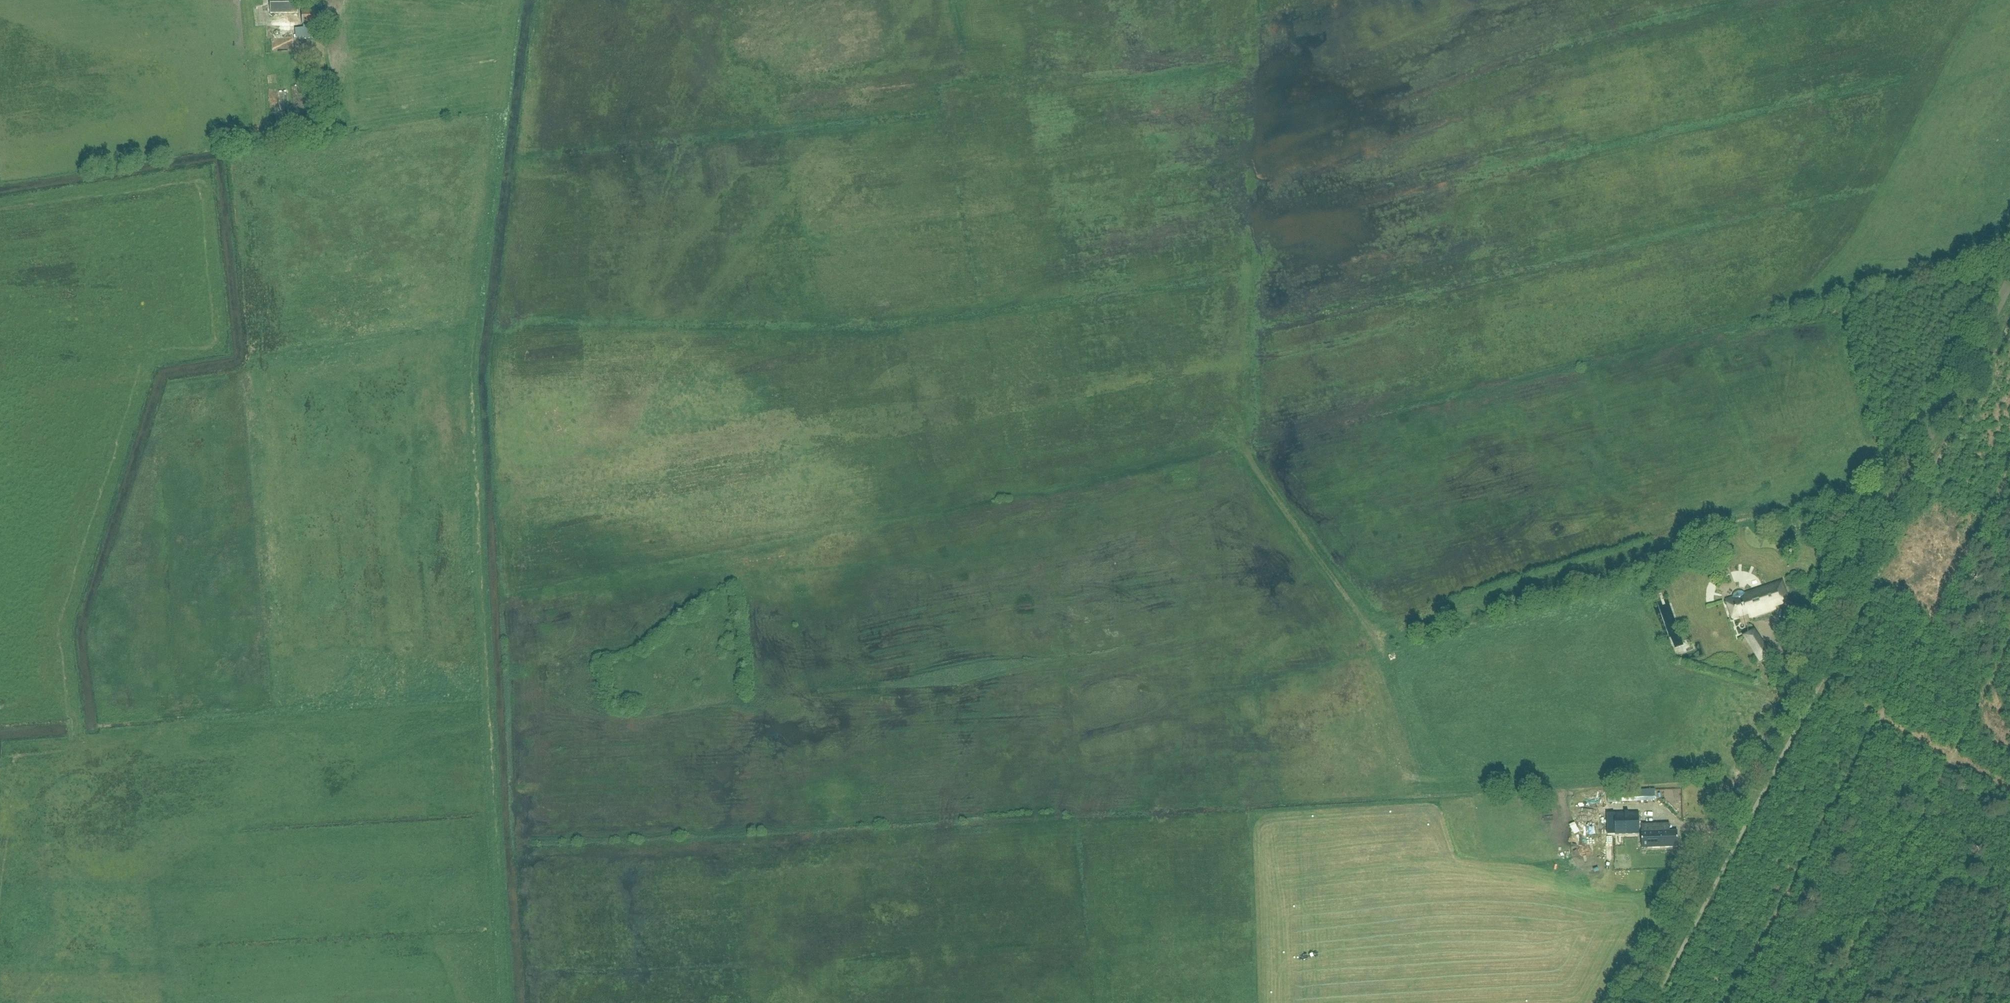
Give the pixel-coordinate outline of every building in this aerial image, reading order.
[(296,0),(269,0),(269,14),(296,14),(296,0)] [(263,21),(263,5),(252,5),(252,21),(263,21)] [(301,23),(314,23),(313,12),(301,12),(301,23)] [(314,38),(314,26),(303,27),(303,30),(295,30),(295,37),(304,37),(304,39),(314,38)] [(315,305),(307,311),(318,325),(325,320),(315,305)] [(1719,583),(1724,582),(1721,573),(1716,575),(1719,583)] [(1788,602),(1782,582),(1744,594),(1743,593),(1742,592),(1740,592),(1738,592),(1736,592),(1734,593),(1733,595),(1732,596),(1732,598),(1725,601),(1731,620),(1747,614),(1748,618),(1775,610),(1774,607),(1788,602)] [(1763,647),(1753,630),(1743,636),(1759,663),(1775,654),(1768,644),(1763,647)] [(1685,658),(1689,656),(1685,649),(1681,651),(1685,658)] [(1622,802),(1633,801),(1633,800),(1652,800),(1652,790),(1621,791),(1622,802)] [(1607,802),(1621,802),(1621,792),(1607,792),(1607,802)] [(1639,834),(1638,812),(1605,814),(1606,836),(1639,834)] [(1647,829),(1648,848),(1678,847),(1677,831),(1664,832),(1664,828),(1647,829)]
